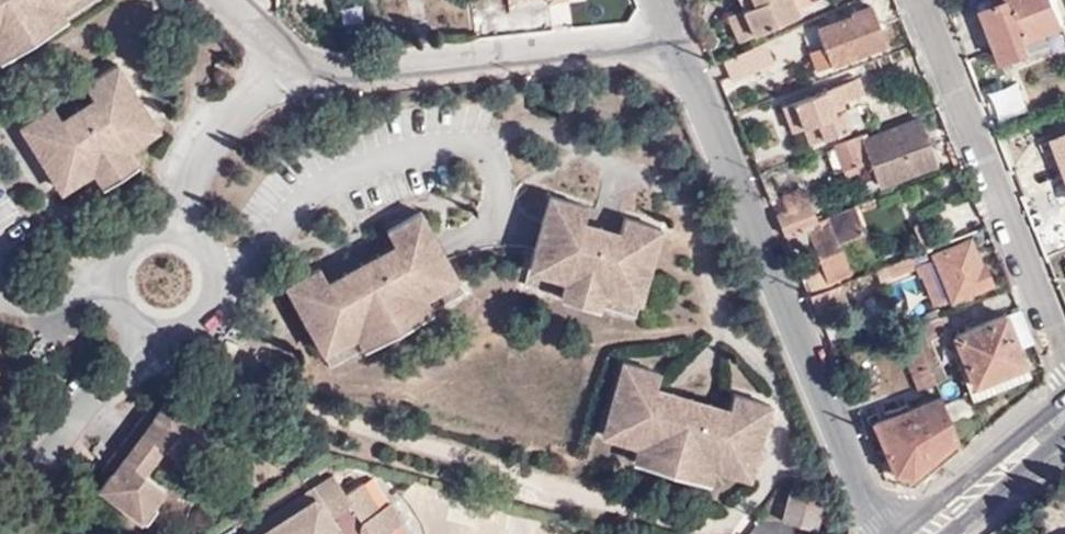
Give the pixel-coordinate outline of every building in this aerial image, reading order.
[(8,40),(16,53),(49,31),(40,19),(58,8),(56,6),(66,0),(0,0),(0,45),(8,40)] [(751,0),(737,0),(742,10),(754,5),(751,0)] [(754,5),(742,10),(753,35),(798,14),(792,0),(751,0),(754,5)] [(1006,60),(1031,51),(1026,42),(1064,26),(1054,0),(998,0),(999,2),(985,9),(1006,60)] [(886,43),(872,7),(851,14),(854,20),(820,33),(832,64),(886,43)] [(66,21),(58,8),(40,19),(49,31),(66,21)] [(753,35),(742,10),(727,17),(738,41),(753,35)] [(1006,60),(1009,67),(1064,45),(1064,28),(1064,26),(1026,42),(1031,51),(1006,60)] [(16,53),(8,40),(0,45),(0,63),(16,53)] [(770,63),(761,43),(725,59),(734,79),(770,63)] [(133,123),(148,114),(118,67),(84,87),(94,102),(106,120),(73,141),(62,122),(53,108),(19,128),(50,177),(64,167),(73,182),(91,171),(98,181),(131,159),(126,151),(143,140),(133,123)] [(782,106),(791,130),(802,126),(808,143),(850,128),(844,111),(834,115),(830,106),(841,102),(862,95),(856,79),(782,106)] [(106,120),(94,102),(62,122),(73,141),(106,120)] [(844,111),(841,102),(830,106),(834,115),(844,111)] [(158,130),(148,114),(133,123),(143,140),(158,130)] [(935,167),(918,124),(864,145),(881,188),(935,167)] [(802,126),(791,130),(797,147),(808,143),(802,126)] [(1056,139),(1064,161),(1064,135),(1056,139)] [(859,168),(849,142),(833,148),(843,174),(859,168)] [(135,165),(131,159),(98,181),(101,186),(106,183),(109,183),(114,182),(118,181),(122,179),(126,176),(129,169),(135,165)] [(64,167),(50,177),(59,191),(73,182),(64,167)] [(862,177),(859,168),(843,174),(846,183),(862,177)] [(786,214),(804,208),(806,207),(800,191),(780,198),(786,214)] [(623,220),(619,236),(613,258),(576,246),(583,225),(587,209),(549,198),(534,253),(550,258),(546,274),(565,280),(562,291),(601,302),(605,292),(624,298),(629,280),(646,284),(661,230),(623,220)] [(786,214),(776,217),(784,236),(799,231),(810,226),(804,208),(786,214)] [(386,232),(394,247),(405,267),(338,304),(327,284),(319,270),(285,289),(312,338),(327,330),(336,347),(355,336),(356,338),(373,329),(380,342),(414,323),(408,310),(425,301),(423,298),(442,287),(434,273),(448,266),(420,214),(386,232)] [(836,224),(828,225),(846,274),(854,271),(836,224)] [(613,258),(619,236),(583,225),(576,246),(613,258)] [(801,236),(799,231),(784,236),(787,245),(794,242),(800,255),(814,250),(827,281),(846,274),(828,225),(801,236)] [(933,255),(931,250),(885,267),(890,279),(914,269),(934,261),(949,298),(990,283),(983,263),(979,266),(969,241),(933,255)] [(405,267),(394,247),(327,284),(338,304),(405,267)] [(550,258),(534,253),(529,269),(546,274),(550,258)] [(930,305),(949,298),(934,261),(914,269),(917,279),(920,278),(930,305)] [(456,279),(448,266),(434,273),(442,287),(456,279)] [(803,284),(810,298),(825,292),(819,278),(803,284)] [(640,302),(646,284),(629,280),(624,298),(640,302)] [(848,308),(839,286),(825,292),(810,298),(818,320),(848,308)] [(599,309),(601,302),(562,291),(560,298),(568,300),(571,304),(574,307),(582,308),(586,308),(592,307),(599,309)] [(432,313),(425,301),(408,310),(414,323),(432,313)] [(1023,363),(1005,315),(957,335),(978,391),(1009,379),(1005,371),(1023,363)] [(948,334),(942,317),(911,328),(917,342),(930,374),(942,370),(930,342),(948,334)] [(373,329),(356,338),(363,352),(380,342),(373,329)] [(327,330),(312,338),(321,354),(336,347),(327,330)] [(934,384),(930,374),(917,342),(903,348),(919,390),(934,384)] [(622,365),(607,418),(623,423),(618,441),(637,447),(637,449),(656,454),(652,470),(690,481),(694,466),(713,472),(714,469),(733,475),(738,458),(754,464),(770,407),(733,397),(728,412),(723,434),(649,413),(656,390),(660,376),(622,365)] [(728,412),(656,390),(649,413),(723,434),(728,412)] [(914,475),(958,441),(940,396),(875,423),(896,472),(914,475)] [(192,446),(203,432),(165,404),(155,418),(150,424),(143,418),(107,465),(115,471),(110,477),(99,491),(136,520),(147,506),(151,509),(164,493),(143,476),(162,451),(184,466),(197,450),(192,446)] [(150,424),(155,418),(147,413),(143,418),(150,424)] [(623,423),(607,418),(602,436),(618,441),(623,423)] [(213,440),(203,432),(192,446),(197,450),(202,453),(213,440)] [(656,454),(637,449),(632,464),(652,470),(656,454)] [(750,480),(754,464),(738,458),(733,475),(750,480)] [(115,471),(107,465),(102,471),(110,477),(115,471)] [(694,466),(690,481),(708,486),(713,472),(694,466)] [(241,533),(392,533),(391,532),(405,523),(391,502),(381,508),(364,482),(346,493),(334,475),(241,533)] [(817,529),(826,499),(789,488),(780,518),(817,529)] [(141,523),(151,509),(147,506),(136,520),(141,523)]
